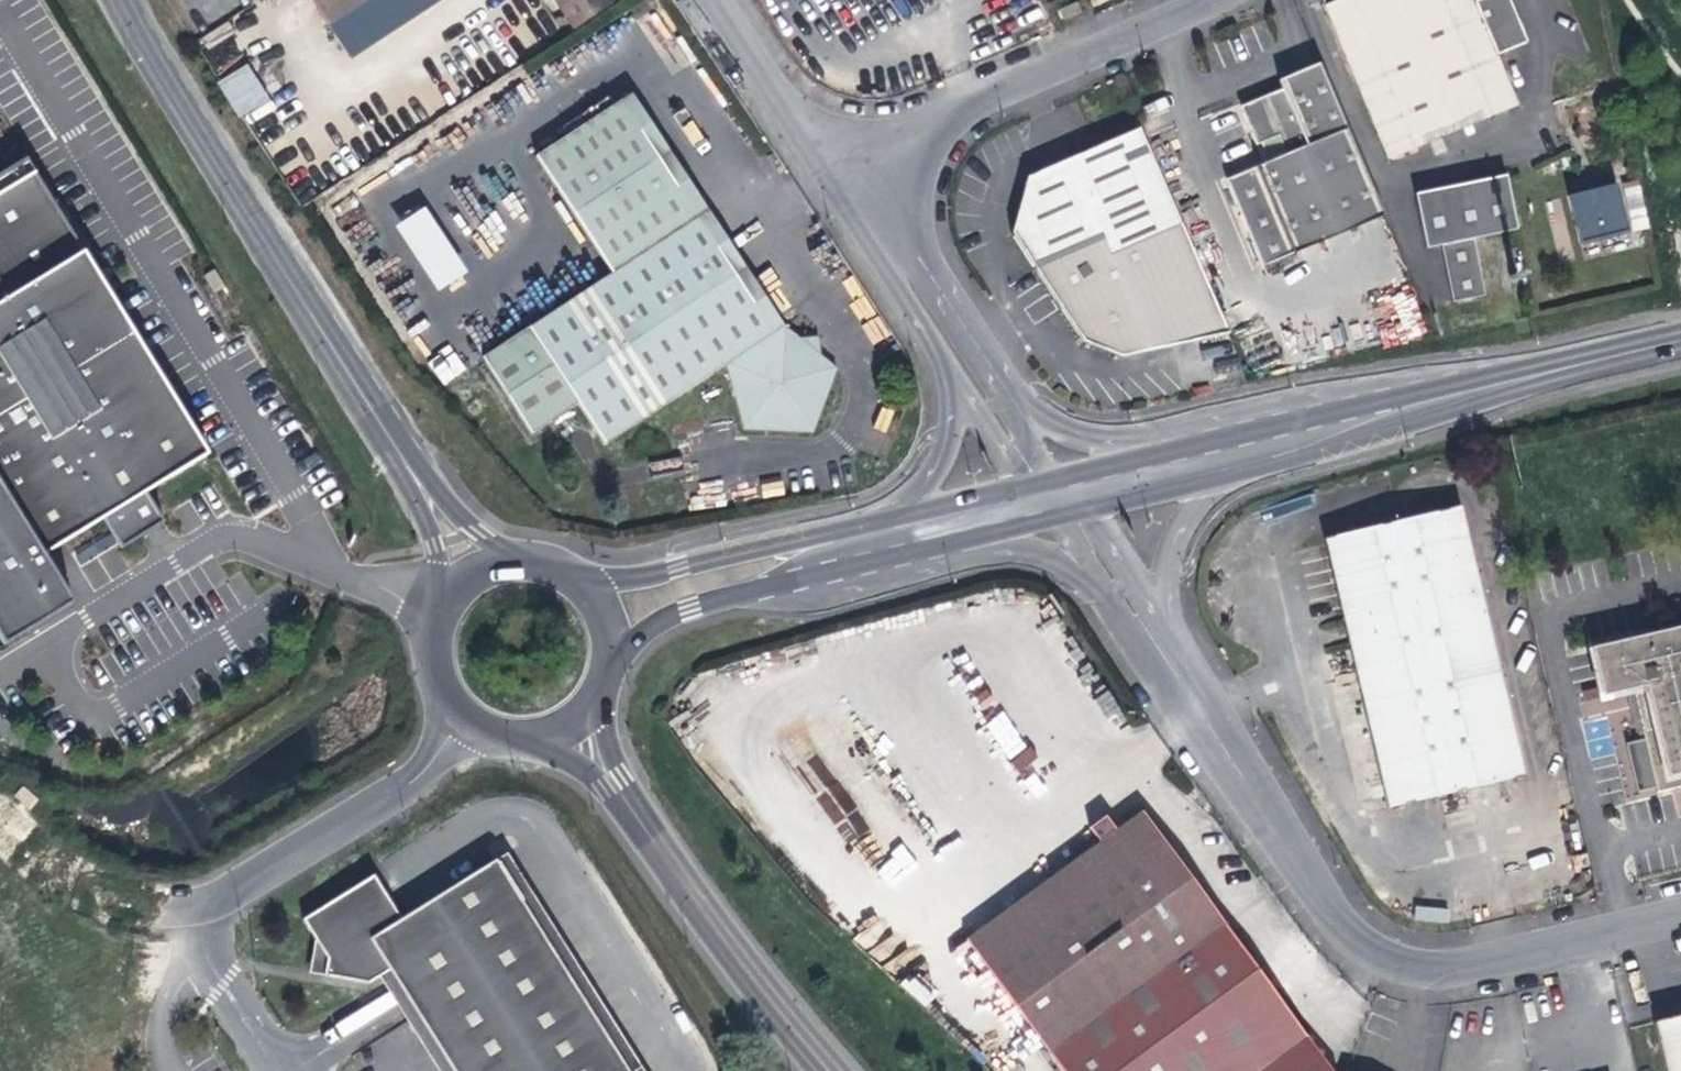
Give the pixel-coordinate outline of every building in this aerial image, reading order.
[(369,0),(312,0),(329,27),(369,0)] [(329,27),(341,46),(410,0),(369,0),(329,27)] [(610,4),(608,0),(557,0),(575,27),(610,4)] [(1503,76),(1494,55),(1524,42),(1507,0),(1476,0),(1472,2),(1472,3),(1460,7),(1457,0),(1334,0),(1324,4),(1377,129),(1503,76)] [(1081,13),(1077,3),(1060,11),(1064,20),(1081,13)] [(579,58),(544,81),(572,125),(608,103),(579,58)] [(1383,215),(1319,61),(1279,79),(1282,87),(1240,105),(1256,144),(1261,142),(1269,160),(1224,180),(1261,267),(1383,215)] [(241,119),(271,101),(248,62),(217,81),(241,119)] [(1515,105),(1503,76),(1377,129),(1389,158),(1515,105)] [(537,156),(598,252),(681,198),(618,102),(537,156)] [(1227,333),(1140,129),(1027,177),(1008,227),(1082,337),(1118,357),(1227,333)] [(1571,185),(1586,232),(1633,218),(1617,170),(1605,174),(1601,163),(1583,169),(1586,180),(1571,185)] [(1505,167),(1411,191),(1425,245),(1440,241),(1454,298),(1487,289),(1473,233),(1519,221),(1505,167)] [(46,561),(42,555),(53,547),(101,518),(120,547),(162,521),(144,492),(207,453),(176,403),(162,380),(80,249),(62,218),(31,169),(0,189),(0,640),(3,645),(26,630),(71,602),(46,561)] [(771,334),(681,198),(598,252),(627,298),(500,381),(530,428),(577,398),(604,441),(728,363),(745,427),(811,431),(834,368),(817,354),(817,337),(799,339),(783,327),(771,334)] [(399,220),(432,291),(465,275),(431,205),(399,220)] [(442,384),(464,370),(450,348),(428,361),(442,384)] [(1323,542),(1367,726),(1501,695),(1457,509),(1323,542)] [(58,554),(53,547),(42,555),(46,561),(58,554)] [(1595,646),(1606,695),(1648,685),(1650,691),(1637,694),(1646,731),(1660,793),(1680,789),(1680,626),(1595,646)] [(1600,687),(1587,690),(1589,699),(1602,696),(1600,687)] [(1521,777),(1501,695),(1367,726),(1387,809),(1521,777)] [(1008,711),(989,720),(1016,774),(1035,765),(1008,711)] [(13,797),(27,813),(36,804),(22,788),(13,797)] [(964,943),(1045,1053),(1058,1070),(1249,1070),(1303,1032),(1142,816),(1140,812),(1114,830),(1098,842),(961,939),(964,943)] [(1087,827),(1098,842),(1114,830),(1104,816),(1087,827)] [(632,1070),(648,1070),(510,854),(498,861),(632,1070)] [(498,861),(404,921),(375,875),(304,921),(318,942),(312,966),(328,970),(326,977),(370,986),(382,979),(392,972),(455,1070),(632,1070),(498,861)] [(328,970),(312,966),(311,973),(326,977),(328,970)] [(382,979),(441,1070),(455,1070),(392,972),(382,979)] [(1663,1070),(1680,1070),(1680,1015),(1651,1022),(1663,1070)] [(1303,1032),(1249,1070),(1332,1070),(1303,1032)] [(1606,1055),(1541,1070),(1610,1070),(1606,1055)]
